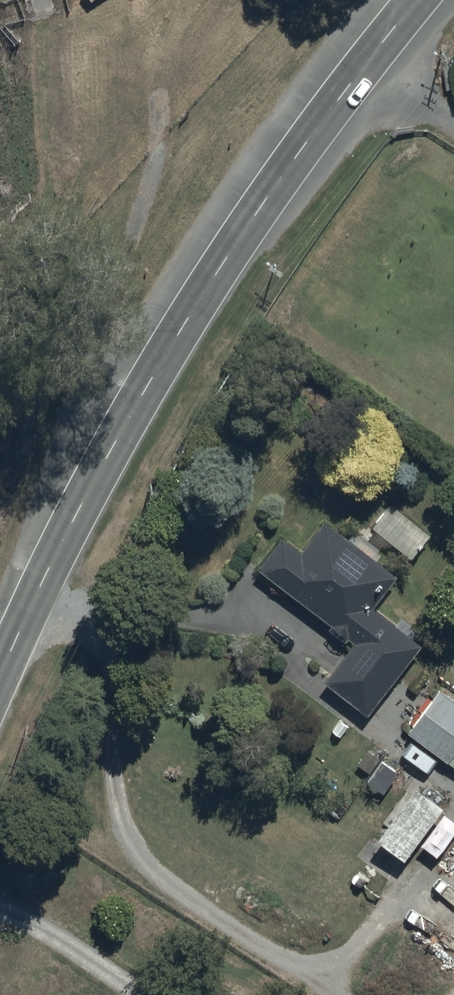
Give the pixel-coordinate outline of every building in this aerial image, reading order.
[(391,498),(372,522),(413,555),(432,531),(391,498)] [(303,547),(283,532),(259,562),(333,620),(330,624),(345,636),(348,633),(354,638),(324,675),(369,711),(423,642),(372,603),(398,570),(328,515),(303,547)] [(439,684),(407,726),(453,762),(453,696),(439,684)] [(382,790),(397,768),(380,757),(365,780),(382,790)] [(445,799),(416,779),(378,832),(406,852),(445,799)]
